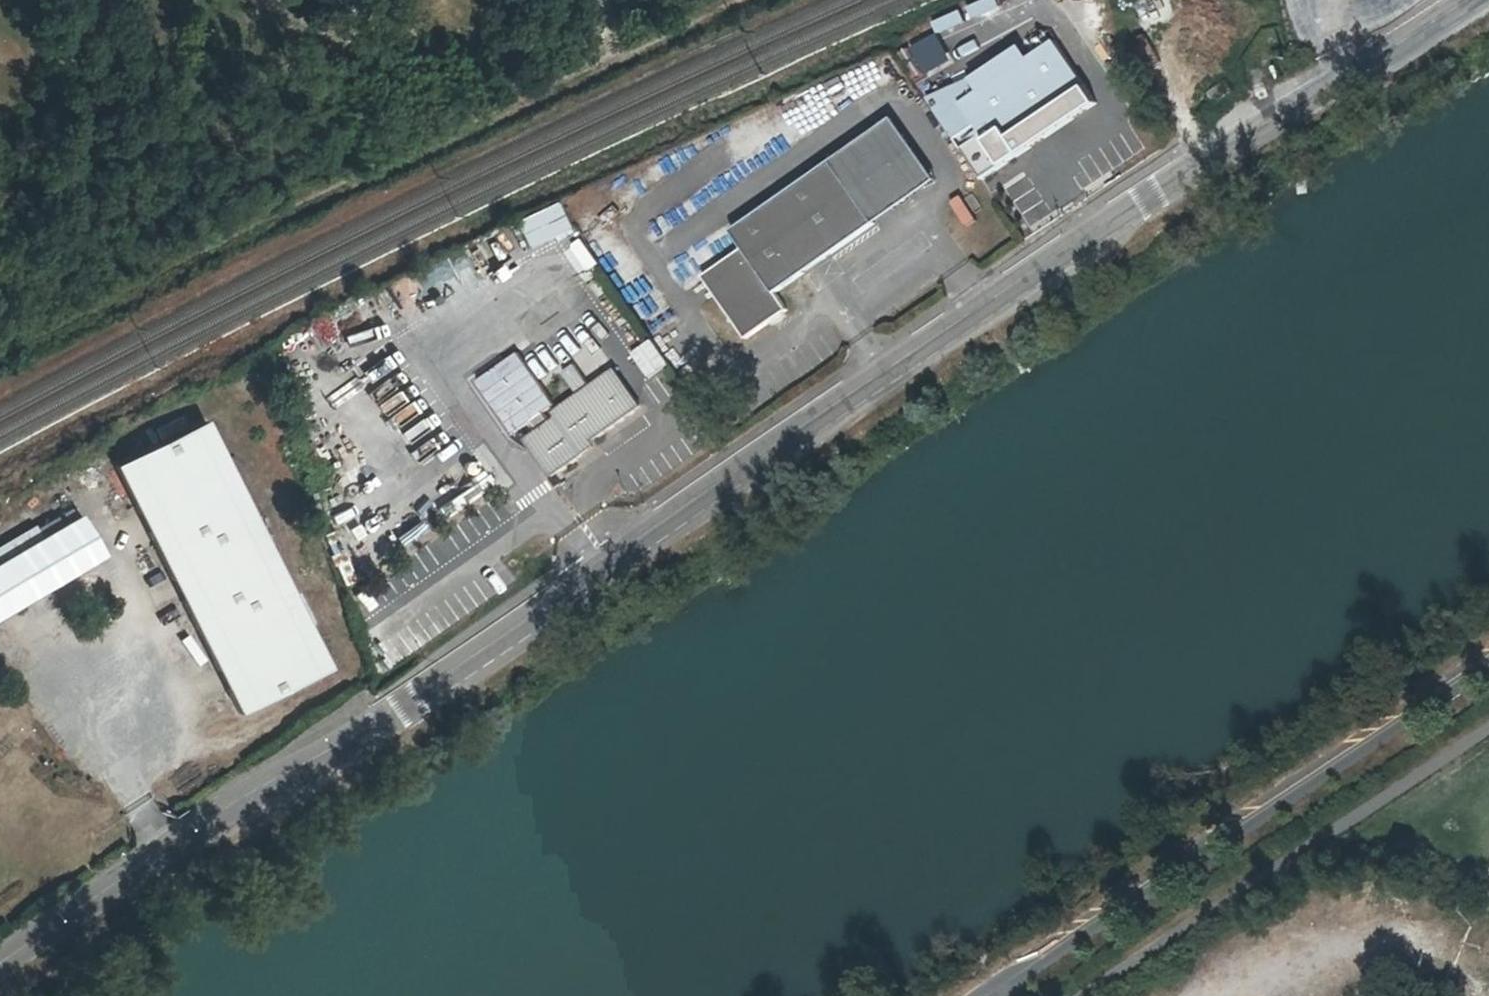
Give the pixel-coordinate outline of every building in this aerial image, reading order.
[(934,41),(912,57),(926,76),(948,59),(934,41)] [(975,78),(931,98),(986,181),(1008,166),(1010,169),(1105,105),(1060,42),(1035,59),(1027,48),(977,80),(975,78)] [(897,120),(836,163),(879,224),(940,181),(897,120)] [(879,224),(836,163),(737,233),(748,249),(707,278),(749,336),(788,309),(779,295),(879,224)] [(970,227),(982,218),(965,194),(953,203),(970,227)] [(550,380),(601,345),(586,324),(536,359),(550,380)] [(655,340),(635,352),(650,378),(670,367),(655,340)] [(578,364),(565,371),(578,391),(590,383),(578,364)] [(539,382),(499,410),(516,434),(530,425),(537,434),(527,441),(553,479),(597,448),(593,442),(642,407),(617,371),(555,414),(559,419),(552,423),(547,416),(558,408),(539,382)] [(209,424),(118,467),(238,717),(329,673),(209,424)] [(82,514),(0,561),(0,617),(106,554),(82,514)]
